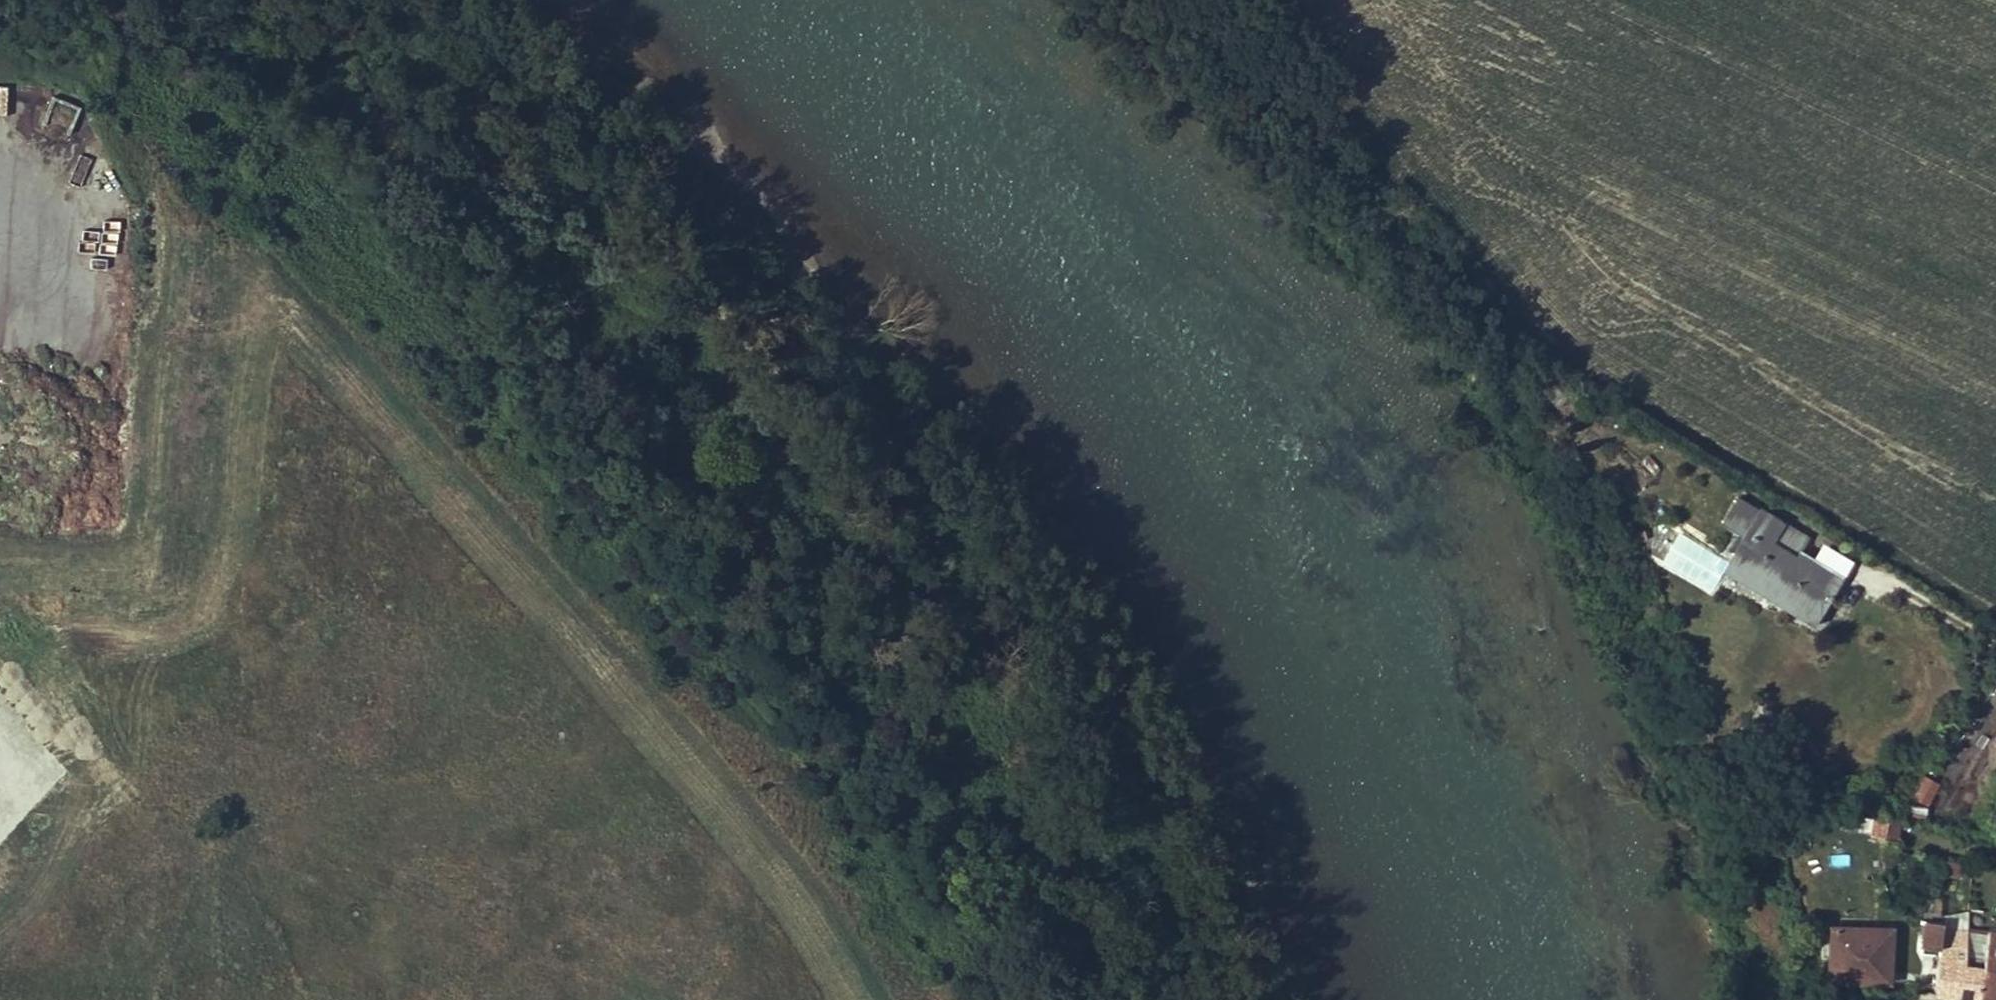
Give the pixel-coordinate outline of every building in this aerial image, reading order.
[(1344,178),(1340,173),(1335,175),(1338,181),(1344,178)] [(1758,509),(1739,497),(1732,508),(1752,519),(1758,509)] [(1839,584),(1795,557),(1800,549),(1806,538),(1758,509),(1752,519),(1732,508),(1725,521),(1744,532),(1732,553),(1741,558),(1732,572),(1772,596),(1775,590),(1819,616),(1839,584)] [(1646,535),(1644,528),(1634,531),(1636,538),(1646,535)] [(1853,560),(1822,542),(1814,557),(1844,576),(1853,560)] [(1844,576),(1800,549),(1795,557),(1839,584),(1844,576)] [(1732,572),(1741,558),(1732,553),(1723,567),(1732,572)] [(1819,616),(1775,590),(1772,596),(1815,623),(1819,616)] [(1927,805),(1939,783),(1924,775),(1912,797),(1927,805)] [(1925,819),(1927,807),(1901,803),(1899,815),(1925,819)] [(1885,839),(1888,819),(1872,816),(1869,836),(1885,839)] [(1794,850),(1789,833),(1781,832),(1786,852),(1794,850)] [(1960,874),(1962,862),(1945,859),(1943,873),(1960,874)] [(1967,930),(1969,910),(1943,914),(1940,914),(1939,920),(1942,921),(1941,930),(1967,932),(1967,930)] [(1941,930),(1942,921),(1939,920),(1925,919),(1921,952),(1939,953),(1941,930)] [(1889,971),(1890,928),(1831,925),(1828,969),(1889,971)] [(1978,999),(1983,962),(1966,958),(1967,932),(1941,930),(1939,953),(1934,993),(1973,999),(1978,999)] [(1983,962),(1988,933),(1967,930),(1967,932),(1966,958),(1983,962)] [(1988,930),(1988,933),(1978,999),(1985,999),(1995,999),(1995,931),(1988,930)] [(1888,980),(1889,971),(1828,969),(1828,978),(1888,980)]
